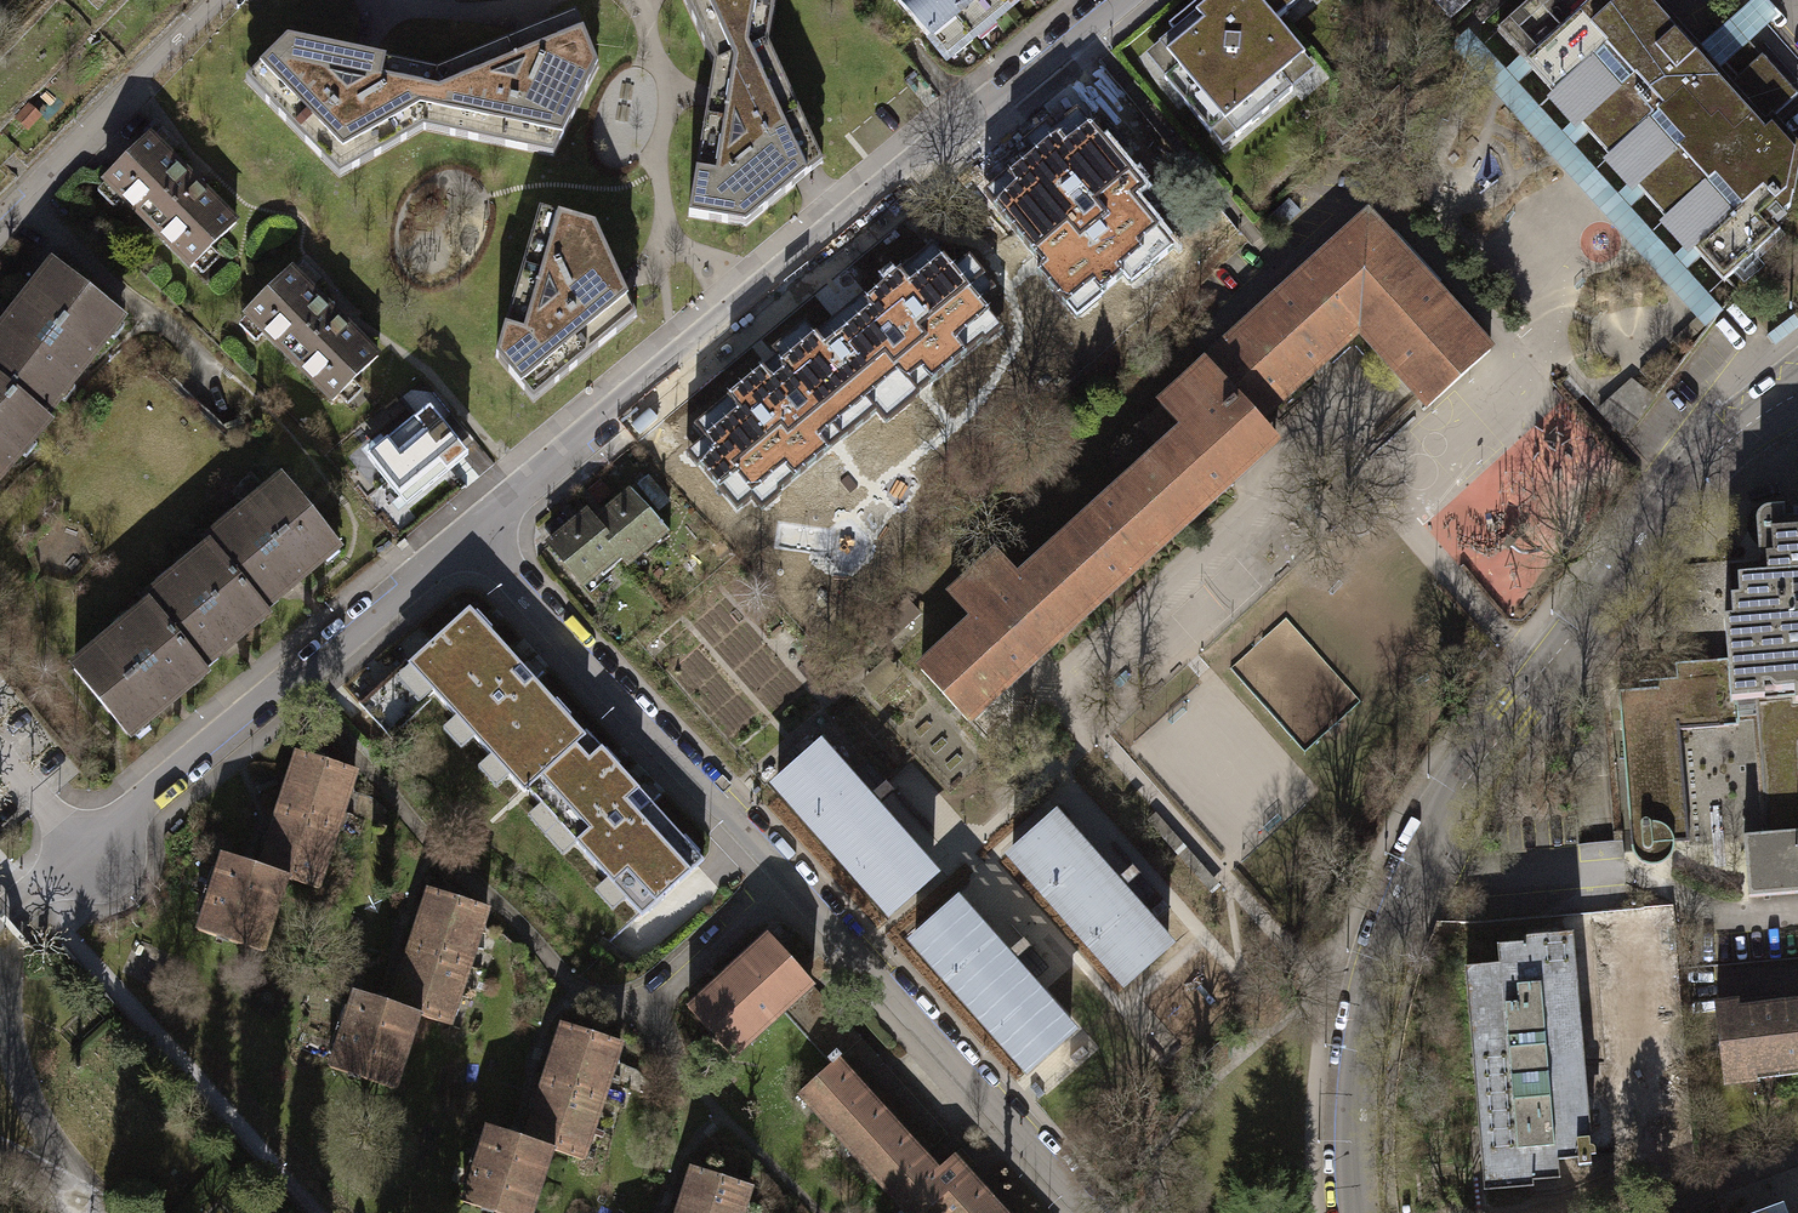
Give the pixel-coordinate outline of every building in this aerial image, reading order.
[(713,65),(767,43),(774,0),(684,0),(713,65)] [(946,59),(975,35),(979,40),(996,26),(990,20),(1016,0),(896,0),(946,59)] [(1280,77),(1303,57),(1274,22),(1300,0),(1195,0),(1166,23),(1172,30),(1157,42),(1177,66),(1163,78),(1209,135),(1224,123),(1235,136),(1291,90),(1280,77)] [(1700,256),(1722,280),(1778,231),(1775,227),(1785,217),(1782,212),(1789,206),(1797,151),(1797,146),(1773,116),(1795,96),(1762,58),(1739,76),(1725,61),(1716,69),(1698,49),(1653,0),(1531,0),(1497,30),(1520,57),(1531,69),(1554,95),(1548,101),(1573,129),(1580,123),(1611,157),(1604,163),(1629,191),(1636,185),(1645,195),(1668,220),(1661,226),(1686,254),(1693,248),(1700,256)] [(1725,61),(1775,15),(1762,0),(1753,0),(1698,49),(1716,69),(1725,61)] [(422,128),(552,154),(596,67),(574,13),(433,69),(422,128)] [(1531,69),(1520,57),(1506,69),(1468,26),(1448,44),(1701,324),(1721,306),(1686,268),(1700,256),(1693,248),(1686,254),(1661,226),(1668,220),(1645,195),(1636,185),(1629,191),(1604,163),(1611,157),(1580,123),(1573,129),(1548,101),(1554,95),(1531,69)] [(338,175),(422,128),(433,69),(364,55),(285,39),(244,80),(338,175)] [(822,162),(767,43),(713,65),(708,95),(688,215),(744,225),(802,178),(822,162)] [(28,104),(14,117),(28,132),(42,117),(28,104)] [(1143,183),(1078,107),(1053,128),(1047,121),(1025,139),(1034,149),(987,189),(1046,260),(1040,265),(1076,308),(1122,269),(1131,279),(1175,242),(1133,192),(1143,183)] [(163,127),(153,135),(170,152),(179,144),(163,127)] [(103,181),(191,267),(235,222),(190,179),(146,137),(103,181)] [(593,225),(538,209),(495,356),(530,400),(634,315),(619,282),(593,225)] [(1368,216),(1211,357),(1264,414),(1359,328),(1429,405),(1489,351),(1368,216)] [(969,259),(954,271),(932,246),(868,300),(865,297),(817,337),(877,409),(886,419),(996,326),(978,304),(995,290),(969,259)] [(321,278),(304,262),(295,270),(312,286),(321,278)] [(40,415),(118,316),(54,265),(36,287),(27,286),(23,303),(13,318),(3,332),(0,332),(0,382),(40,415)] [(245,314),(332,400),(376,356),(335,315),(290,270),(245,314)] [(772,351),(778,358),(696,427),(707,440),(688,456),(738,515),(752,503),(757,509),(877,409),(817,337),(805,324),(772,351)] [(1257,420),(1264,414),(1211,357),(1159,405),(1184,432),(1020,580),(995,553),(948,595),(974,622),(921,670),(966,720),(1276,441),(1257,420)] [(1654,397),(1628,380),(1598,409),(1622,436),(1654,397)] [(45,420),(40,415),(0,382),(0,471),(45,420)] [(428,405),(366,456),(406,505),(469,454),(428,405)] [(210,548),(260,608),(337,545),(282,479),(262,496),(245,500),(247,509),(228,525),(210,530),(210,539),(205,543),(210,548)] [(629,491),(593,522),(623,557),(627,561),(639,550),(644,556),(668,536),(629,491)] [(1766,511),(1761,513),(1758,517),(1756,523),(1757,532),(1759,561),(1766,561),(1767,577),(1738,579),(1739,599),(1731,599),(1732,619),(1724,619),(1727,659),(1676,663),(1677,678),(1640,681),(1641,689),(1619,691),(1630,847),(1632,854),(1635,858),(1644,864),(1654,866),(1664,863),(1671,855),(1673,849),(1674,842),(1689,841),(1680,730),(1739,725),(1737,702),(1757,700),(1768,834),(1744,836),(1748,897),(1797,893),(1797,520),(1785,522),(1784,509),(1766,511)] [(586,513),(548,545),(580,583),(597,569),(602,575),(623,557),(593,522),(586,513)] [(149,607),(198,666),(263,612),(260,608),(210,548),(190,553),(192,564),(165,584),(148,589),(149,599),(144,602),(149,607)] [(905,600),(868,635),(881,649),(918,614),(905,600)] [(95,651),(73,671),(125,733),(201,670),(198,666),(149,607),(128,613),(131,621),(111,638),(93,642),(95,651)] [(410,666),(432,690),(525,789),(527,787),(582,736),(467,613),(410,666)] [(432,690),(410,666),(386,687),(380,681),(357,702),(386,733),(432,690)] [(582,736),(527,787),(640,913),(700,859),(584,732),(582,736)] [(816,735),(764,781),(885,916),(936,870),(816,735)] [(272,828),(259,868),(284,876),(315,886),(352,770),(296,752),(286,782),(272,828)] [(1052,817),(1011,852),(1128,984),(1168,949),(1052,817)] [(222,856),(198,930),(260,950),(284,876),(259,868),(246,864),(222,856)] [(405,960),(390,1005),(416,1013),(447,1024),(486,908),(429,889),(405,960)] [(1071,1034),(954,902),(913,938),(1031,1070),(1071,1034)] [(1501,966),(1467,969),(1485,1190),(1532,1186),(1531,1180),(1557,1178),(1556,1160),(1578,1158),(1579,1166),(1592,1165),(1572,935),(1526,939),(1526,945),(1500,947),(1501,966)] [(810,984),(769,938),(688,1010),(729,1056),(810,984)] [(355,993),(330,1067),(391,1087),(416,1013),(390,1005),(379,1001),(355,993)] [(1726,1083),(1755,1079),(1755,1072),(1797,1067),(1797,1004),(1776,1007),(1774,1000),(1757,1002),(1758,1009),(1738,1011),(1737,1004),(1716,1007),(1724,1075),(1726,1083)] [(540,1091),(524,1139),(550,1148),(580,1158),(619,1042),(563,1023),(540,1091)] [(825,1058),(831,1064),(918,1159),(924,1154),(947,1133),(859,1037),(839,1055),(834,1050),(825,1058)] [(800,1092),(911,1212),(922,1212),(931,1205),(938,1212),(995,1212),(962,1176),(947,1190),(918,1159),(831,1064),(800,1092)] [(462,1201),(497,1212),(529,1212),(550,1148),(524,1139),(513,1136),(487,1127),(462,1201)] [(924,1154),(918,1159),(947,1190),(962,1176),(995,1212),(1008,1212),(953,1153),(937,1168),(924,1154)] [(750,1186),(692,1166),(676,1212),(741,1212),(750,1186)] [(1783,1205),(1761,1212),(1786,1212),(1783,1205)]
